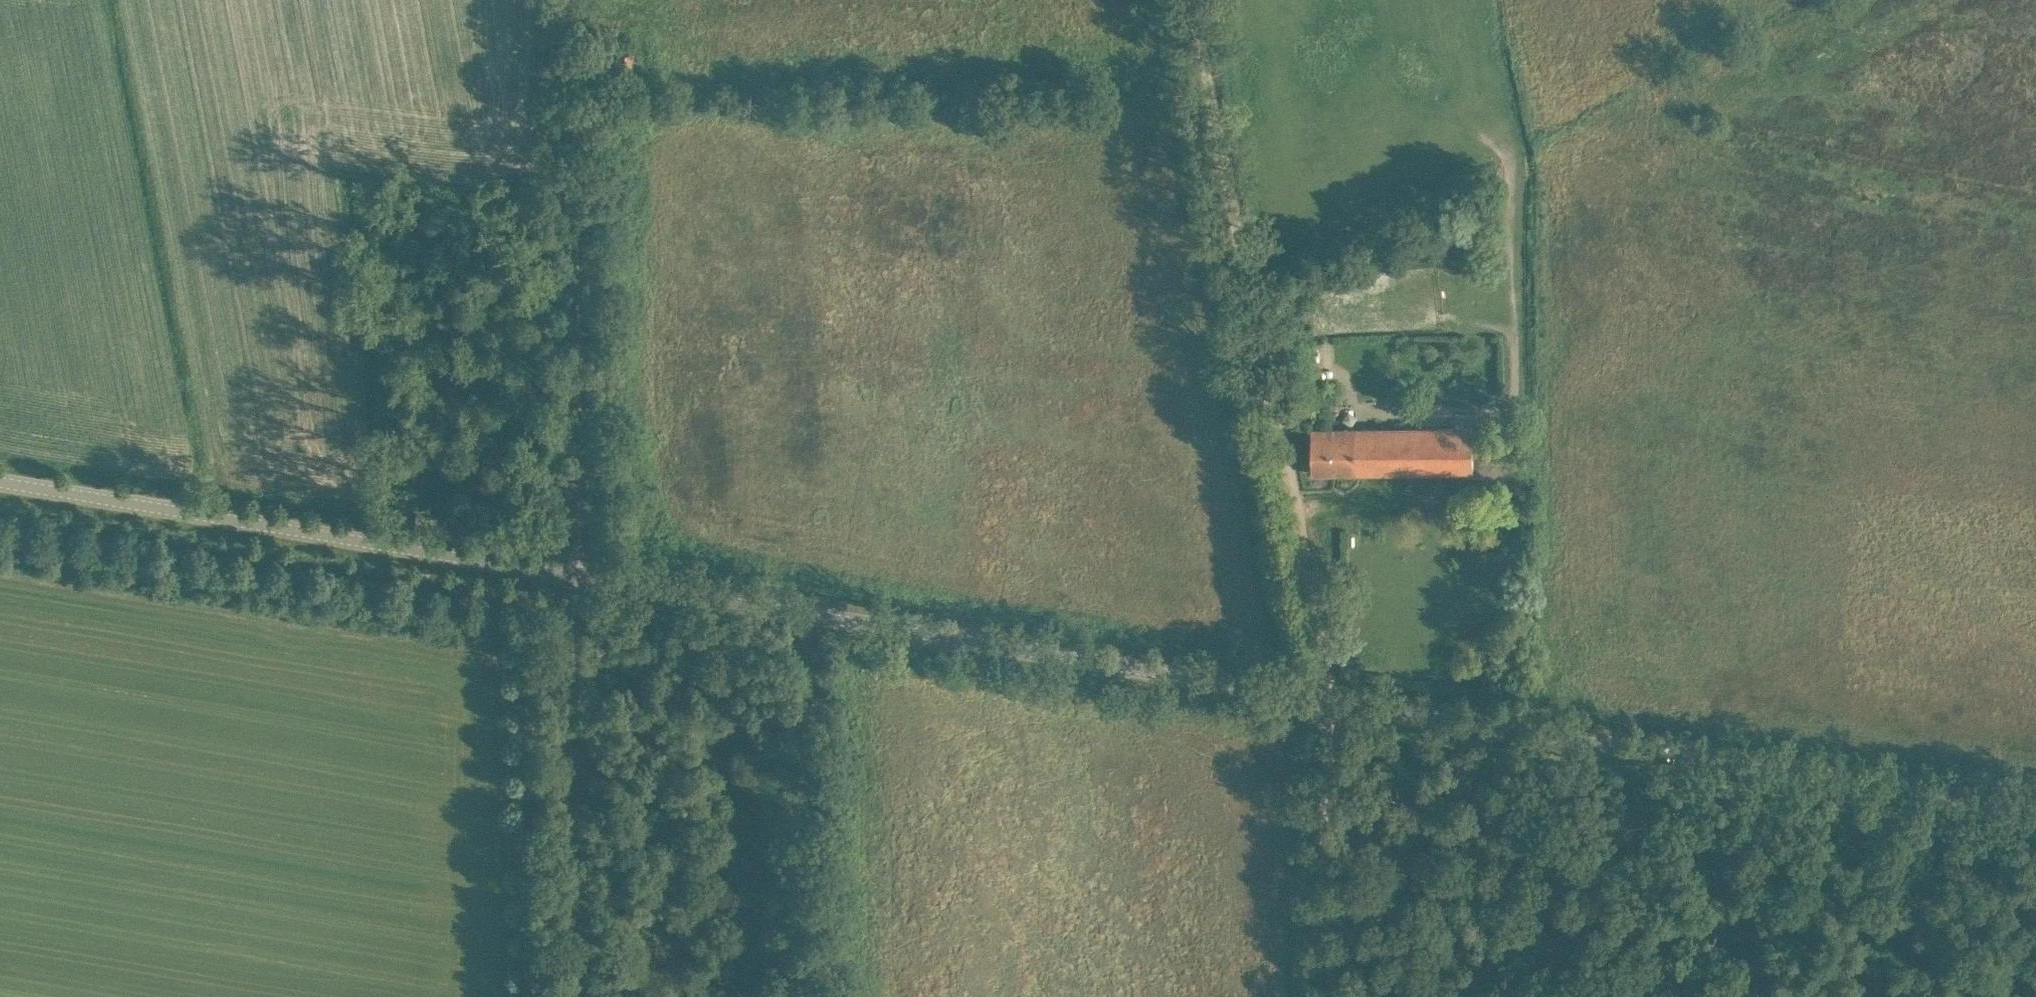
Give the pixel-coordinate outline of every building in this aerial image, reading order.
[(1473,426),(1333,428),(1313,428),(1313,472),(1474,471),(1473,426)]
